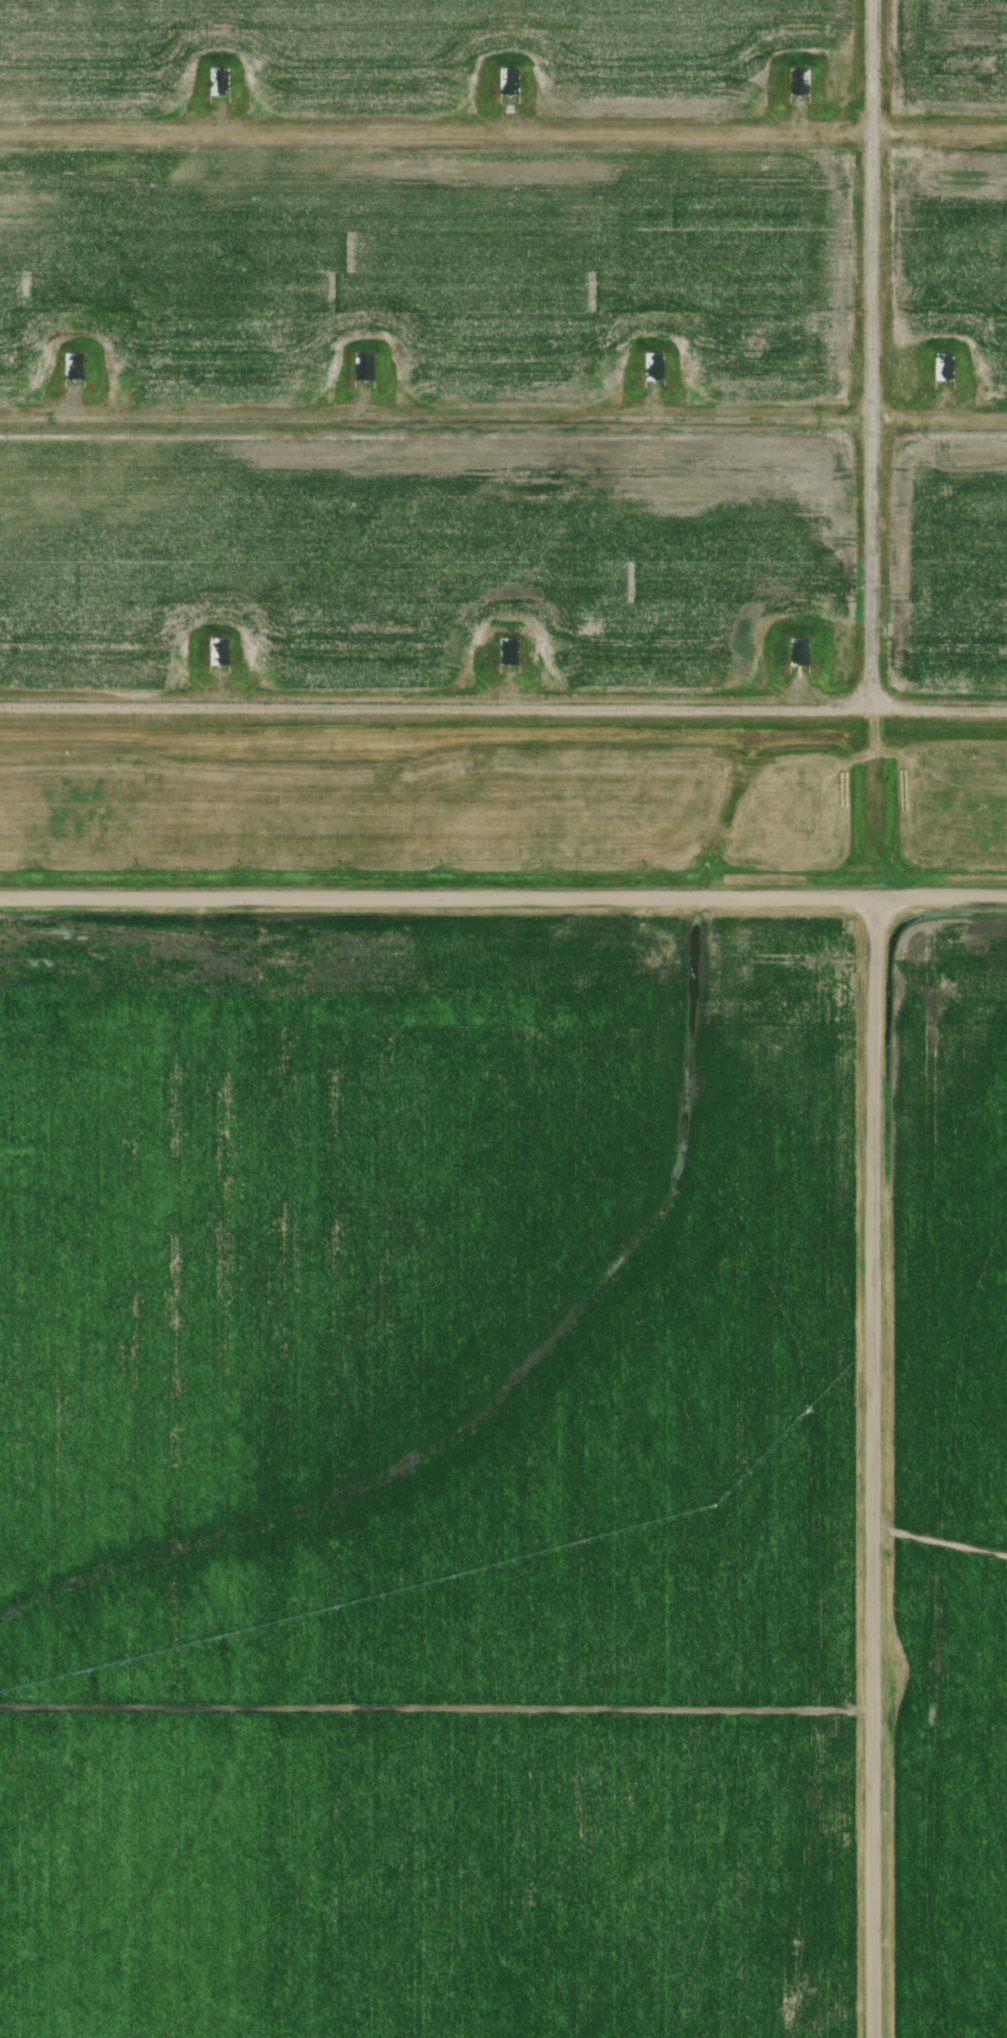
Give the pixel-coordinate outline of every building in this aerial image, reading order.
[(227,68),(207,69),(208,97),(227,97),(227,68)] [(788,97),(806,97),(806,68),(788,68),(788,97)] [(517,69),(498,69),(498,97),(517,97),(517,69)] [(660,352),(643,352),(643,379),(660,379),(660,352)] [(951,380),(951,352),(932,352),(932,380),(951,380)] [(81,353),(64,353),(64,378),(81,378),(81,353)] [(371,353),(353,353),(353,380),(371,380),(371,353)] [(517,666),(517,637),(498,637),(498,666),(517,666)] [(208,638),(208,665),(226,665),(226,638),(208,638)] [(786,666),(805,666),(805,638),(786,638),(786,666)]
